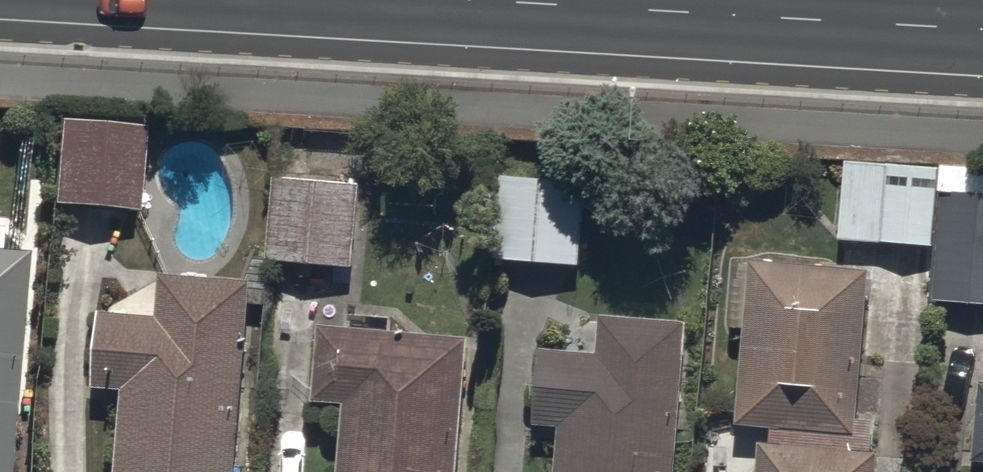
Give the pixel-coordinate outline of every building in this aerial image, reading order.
[(63,128),(56,211),(139,217),(146,135),(63,128)] [(849,171),(843,245),(933,252),(939,178),(849,171)] [(500,178),(494,263),(583,270),(590,185),(500,178)] [(279,182),(272,264),(354,271),(361,189),(279,182)] [(946,199),(937,307),(982,311),(982,202),(946,199)] [(0,256),(0,471),(15,471),(26,258),(0,256)] [(861,425),(873,278),(757,269),(744,432),(778,435),(776,450),(763,449),(761,471),(881,471),(882,458),(876,458),(878,426),(861,425)] [(164,321),(105,317),(99,393),(124,395),(118,471),(244,471),(258,286),(167,279),(164,321)] [(605,360),(544,355),(538,433),(562,435),(559,471),(682,471),(693,329),(608,323),(605,360)] [(344,471),(462,471),(472,345),(355,335),(323,333),(317,406),(350,409),(344,471)]
